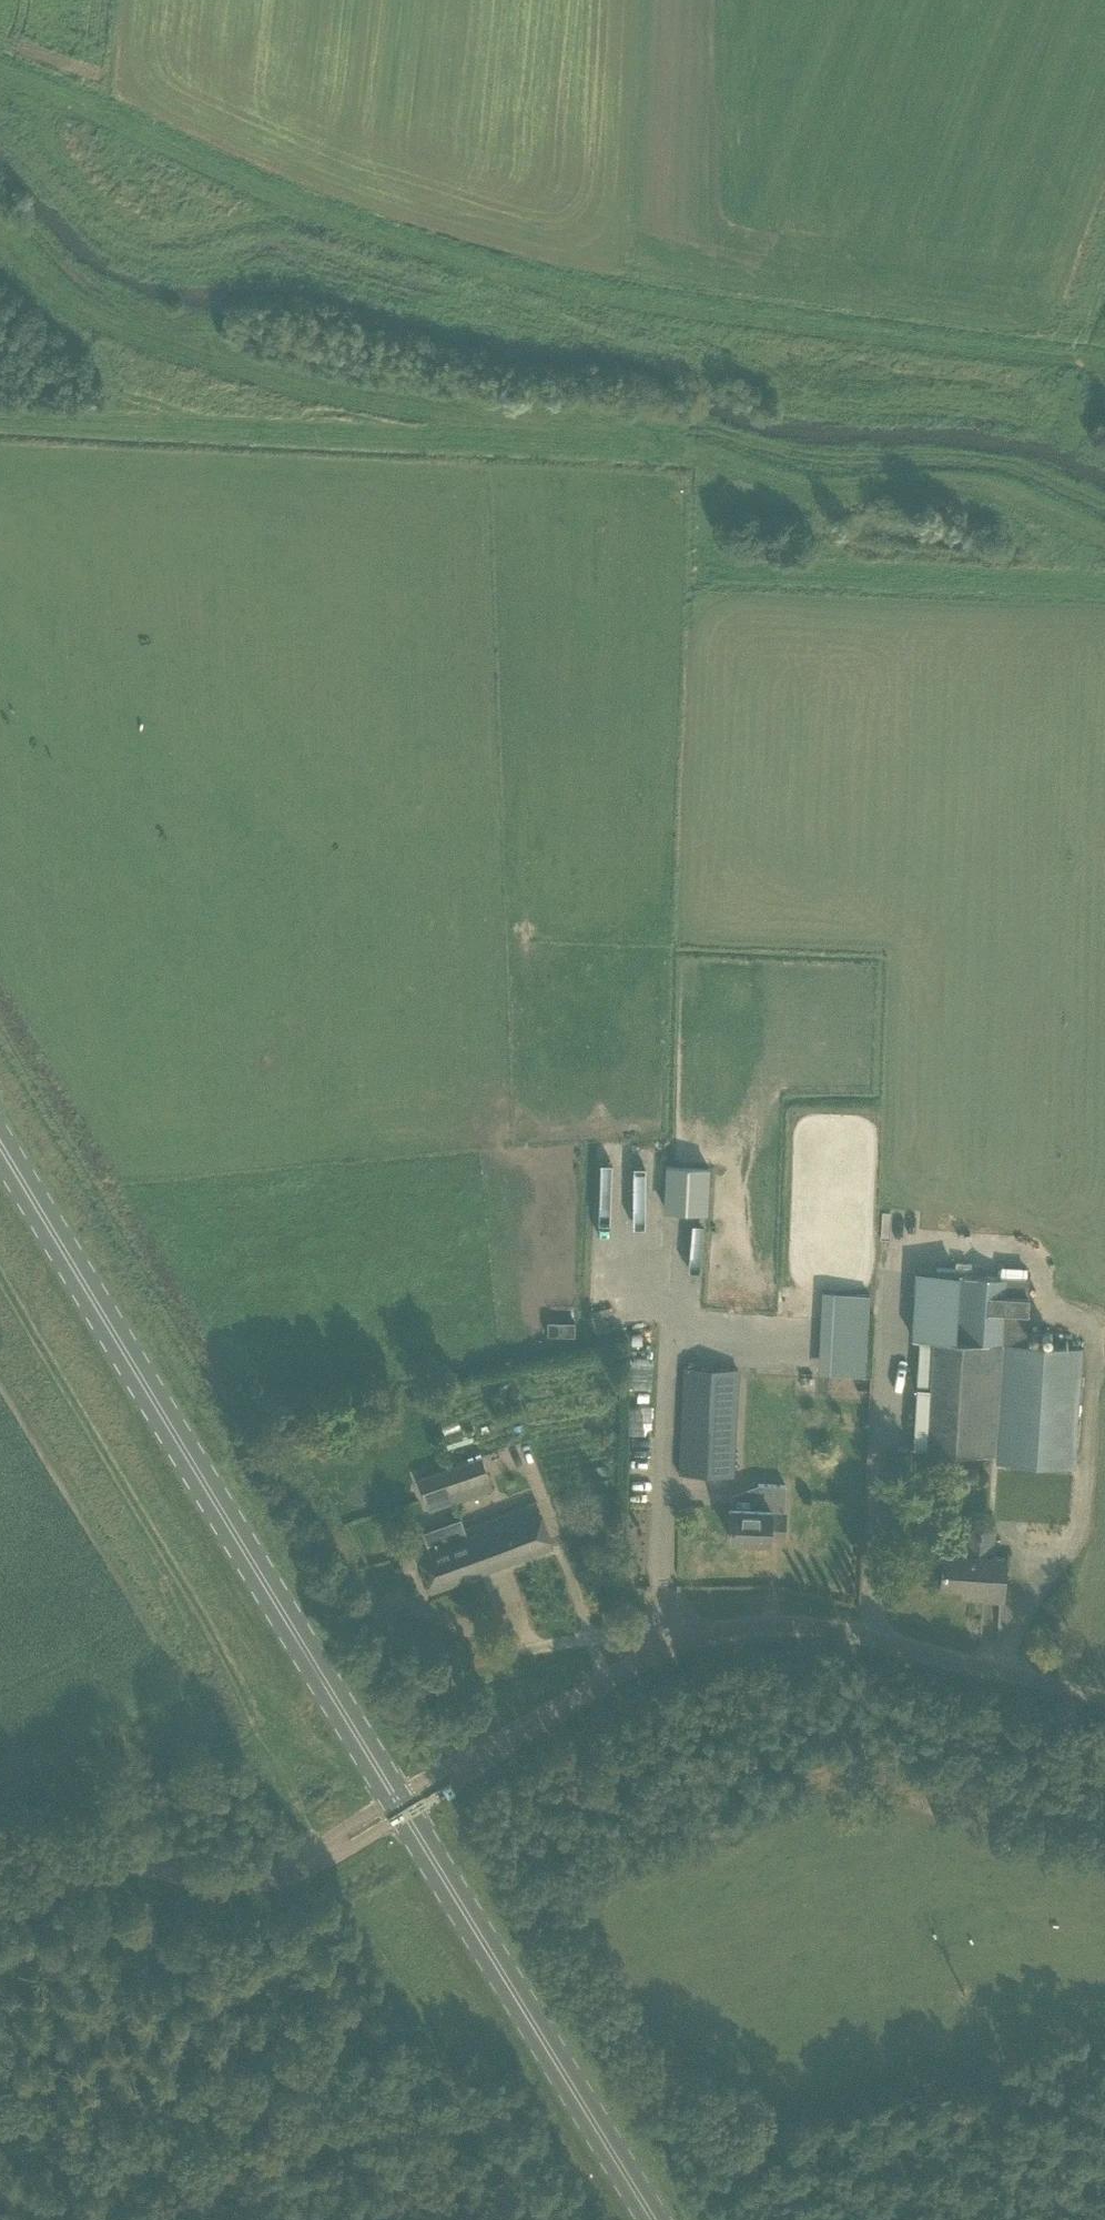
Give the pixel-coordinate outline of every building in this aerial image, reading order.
[(664,1210),(709,1213),(711,1170),(667,1167),(664,1210)] [(939,1213),(935,1275),(963,1277),(963,1274),(967,1215),(939,1213)] [(914,1273),(910,1337),(918,1337),(934,1338),(927,1450),(999,1455),(1006,1343),(1026,1344),(1030,1279),(963,1274),(963,1277),(935,1275),(914,1273)] [(831,1327),(829,1374),(866,1376),(868,1329),(869,1294),(833,1292),(832,1327),(831,1327)] [(547,1322),(546,1335),(574,1336),(574,1322),(547,1322)] [(999,1455),(998,1462),(1073,1468),(1082,1349),(1026,1344),(1006,1343),(999,1455)] [(731,1478),(736,1386),(737,1369),(685,1367),(679,1476),(731,1478)] [(482,1455),(444,1468),(451,1491),(490,1479),(482,1455)] [(444,1468),(418,1477),(425,1500),(451,1491),(444,1468)] [(731,1508),(729,1538),(769,1540),(769,1536),(783,1537),(785,1511),(783,1511),(784,1484),(758,1482),(758,1485),(757,1510),(731,1508)] [(536,1500),(464,1529),(479,1572),(552,1545),(544,1524),(536,1500)] [(421,1531),(425,1543),(415,1547),(423,1569),(430,1590),(479,1572),(464,1529),(460,1516),(421,1531)] [(943,1555),(942,1561),(941,1584),(976,1586),(975,1594),(1003,1596),(1006,1555),(994,1554),(995,1534),(970,1532),(968,1557),(943,1555)]
